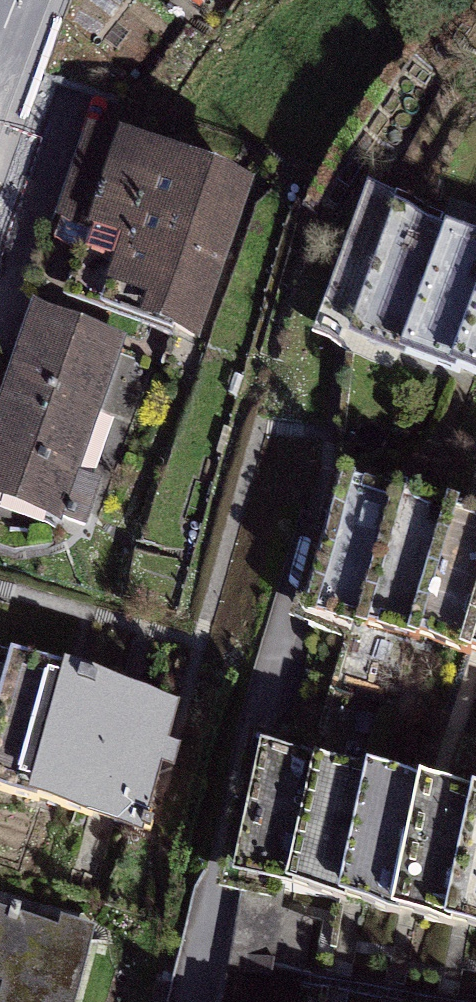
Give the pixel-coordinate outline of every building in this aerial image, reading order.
[(229,9),(235,0),(216,0),(229,9)] [(263,183),(128,138),(90,253),(127,265),(110,313),(208,346),(263,183)] [(352,329),(475,373),(475,247),(393,217),(352,329)] [(42,311),(0,426),(0,509),(71,535),(140,346),(42,311)] [(360,486),(319,611),(475,661),(475,524),(360,486)] [(0,662),(0,800),(158,846),(196,720),(0,662)] [(268,760),(240,874),(475,930),(475,809),(268,760)] [(0,908),(0,1001),(96,1001),(112,935),(0,908)]
